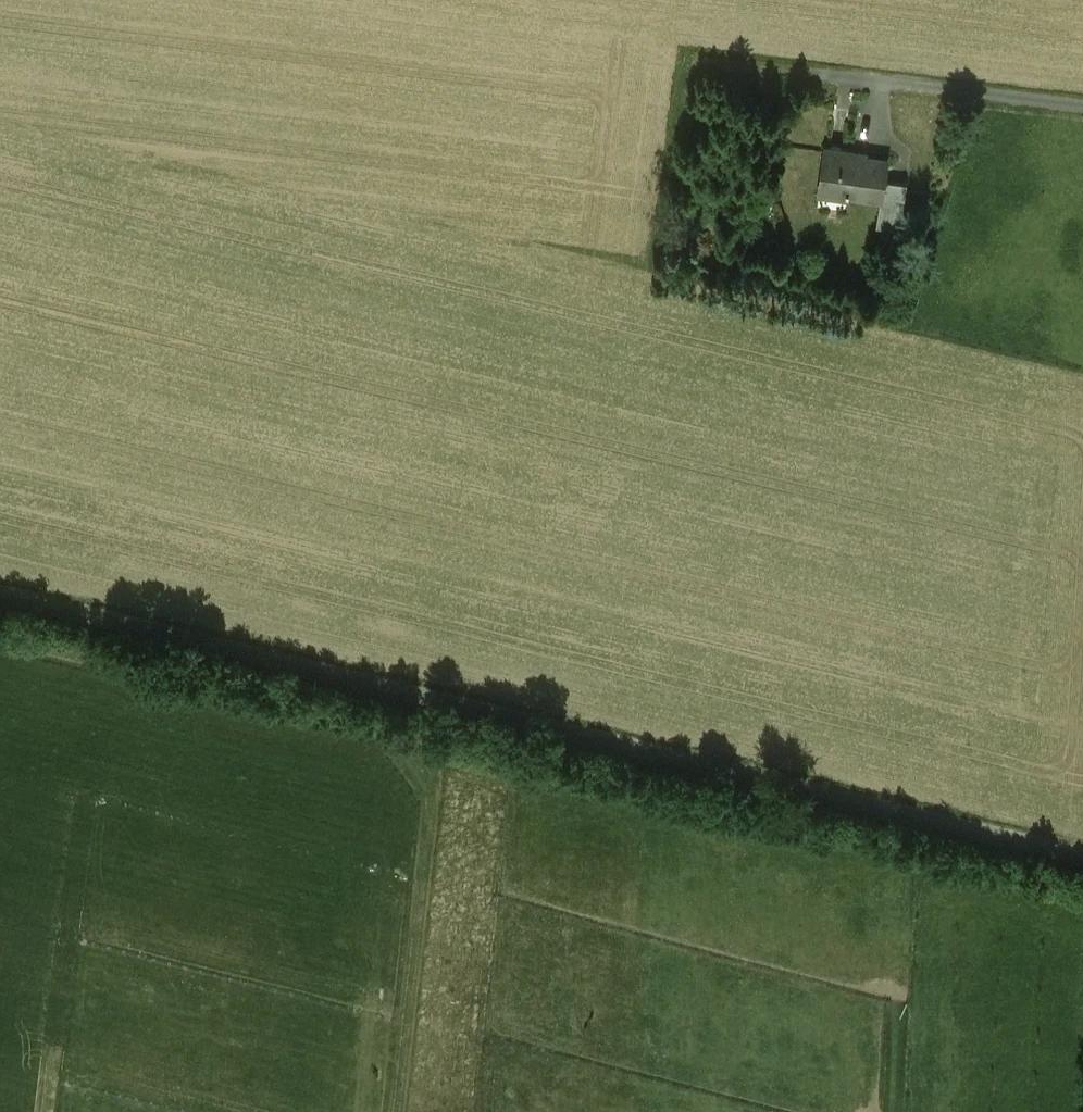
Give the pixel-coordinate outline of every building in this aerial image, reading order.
[(802,141),(794,201),(859,210),(856,231),(887,235),(894,177),(872,174),(875,150),(802,141)]
